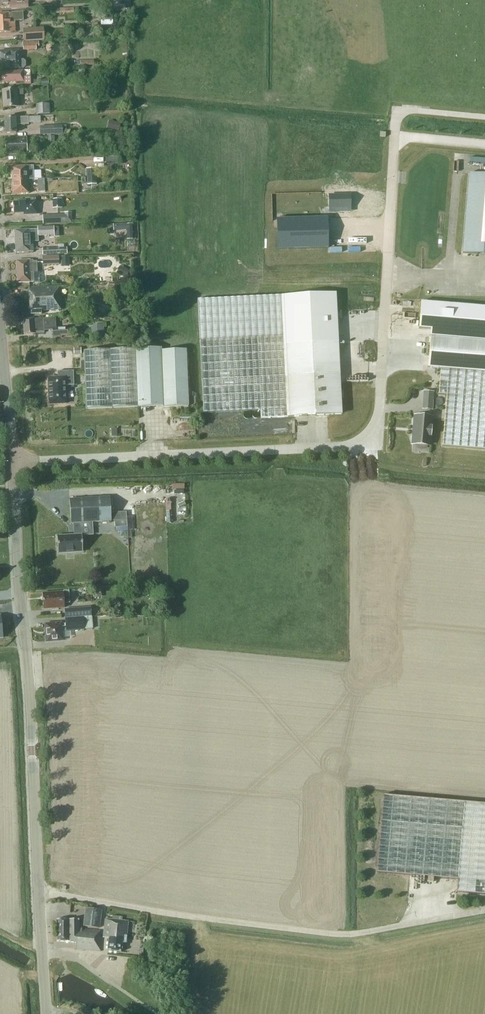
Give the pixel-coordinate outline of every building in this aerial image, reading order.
[(25,7),(29,7),(28,0),(0,0),(0,6),(9,6),(9,9),(19,8),(25,7)] [(15,31),(14,22),(24,21),(23,13),(9,14),(9,13),(0,14),(0,32),(10,32),(10,31),(15,31)] [(44,40),(43,28),(23,29),(24,42),(44,40)] [(38,42),(23,43),(23,51),(36,50),(36,47),(38,47),(38,42)] [(20,68),(24,68),(26,66),(26,62),(23,60),(20,60),(19,51),(0,51),(0,69),(20,68)] [(16,85),(24,84),(31,84),(30,77),(31,77),(30,70),(0,71),(1,83),(16,82),(16,85)] [(3,108),(18,107),(18,95),(23,95),(23,89),(2,91),(3,108)] [(50,103),(35,104),(36,114),(50,114),(50,103)] [(16,133),(16,125),(29,125),(28,124),(29,121),(28,117),(16,118),(5,118),(5,133),(16,133)] [(119,131),(121,123),(109,120),(107,128),(119,131)] [(62,130),(54,131),(54,126),(40,126),(40,135),(62,134),(62,130)] [(6,154),(27,153),(26,138),(5,139),(6,154)] [(28,180),(34,180),(33,166),(28,166),(11,167),(12,181),(28,180)] [(88,185),(96,184),(95,169),(87,169),(88,185)] [(469,173),(462,253),(484,255),(484,175),(469,173)] [(28,180),(34,180),(28,180),(12,181),(13,194),(29,193),(28,180)] [(351,194),(330,195),(330,211),(340,211),(340,207),(351,206),(351,194)] [(24,215),(37,214),(36,199),(25,199),(25,202),(13,202),(13,213),(24,213),(24,215)] [(65,214),(42,215),(43,224),(72,223),(72,212),(64,213),(65,214)] [(327,234),(327,232),(326,222),(327,222),(327,218),(277,219),(278,249),(328,248),(328,244),(327,244),(327,234)] [(38,236),(54,235),(54,227),(38,228),(38,236)] [(33,252),(33,247),(36,247),(36,241),(35,241),(34,236),(32,236),(32,230),(26,230),(15,230),(16,253),(27,252),(33,252)] [(43,265),(59,264),(59,256),(43,256),(43,265)] [(61,267),(69,267),(69,257),(61,257),(61,267)] [(34,282),(34,273),(38,272),(37,261),(33,261),(33,260),(28,260),(16,261),(18,283),(29,282),(34,282)] [(130,271),(120,266),(116,273),(126,278),(130,271)] [(61,310),(60,304),(59,287),(29,289),(31,315),(42,314),(42,311),(61,310)] [(307,415),(341,414),(339,374),(340,374),(336,293),(197,300),(203,413),(261,410),(261,418),(307,416),(307,415)] [(441,368),(484,371),(484,307),(421,302),(419,328),(431,329),(428,367),(441,368)] [(44,319),(43,319),(34,319),(23,319),(24,334),(35,334),(44,333),(44,330),(52,329),(53,337),(68,336),(68,328),(56,328),(55,319),(52,319),(52,315),(44,316),(44,319)] [(101,325),(93,325),(93,327),(92,327),(93,338),(104,337),(104,335),(104,326),(101,326),(101,325)] [(98,408),(134,407),(163,406),(163,407),(188,406),(186,350),(162,351),(162,348),(84,351),(86,409),(98,408)] [(484,449),(484,371),(441,368),(439,394),(447,395),(442,446),(484,449)] [(58,378),(48,378),(49,404),(66,404),(65,386),(74,385),(73,371),(57,371),(58,378)] [(432,410),(434,392),(424,391),(423,401),(427,401),(426,409),(432,410)] [(427,445),(430,418),(415,416),(415,419),(414,420),(413,424),(414,425),(414,435),(412,436),(412,440),(413,441),(413,444),(427,445)] [(71,523),(74,523),(74,535),(57,536),(58,553),(83,552),(82,535),(81,535),(80,523),(112,521),(110,496),(69,499),(71,523)] [(101,598),(100,589),(93,589),(93,598),(101,598)] [(64,603),(69,603),(68,592),(53,593),(53,594),(42,595),(44,609),(52,609),(52,610),(59,610),(58,608),(65,608),(64,603)] [(84,617),(91,616),(90,607),(64,608),(65,618),(84,617)] [(85,630),(84,617),(65,618),(65,624),(62,624),(61,623),(45,624),(46,642),(63,640),(62,630),(66,630),(66,631),(85,630)] [(386,798),(379,875),(458,881),(457,894),(484,897),(484,807),(386,798)] [(100,928),(102,910),(85,908),(83,926),(100,928)] [(126,943),(128,922),(122,921),(122,917),(112,916),(112,920),(105,919),(103,938),(109,938),(108,951),(121,952),(122,943),(126,943)] [(101,951),(101,931),(79,929),(79,920),(57,919),(57,941),(68,941),(68,942),(76,943),(75,949),(101,951)]
